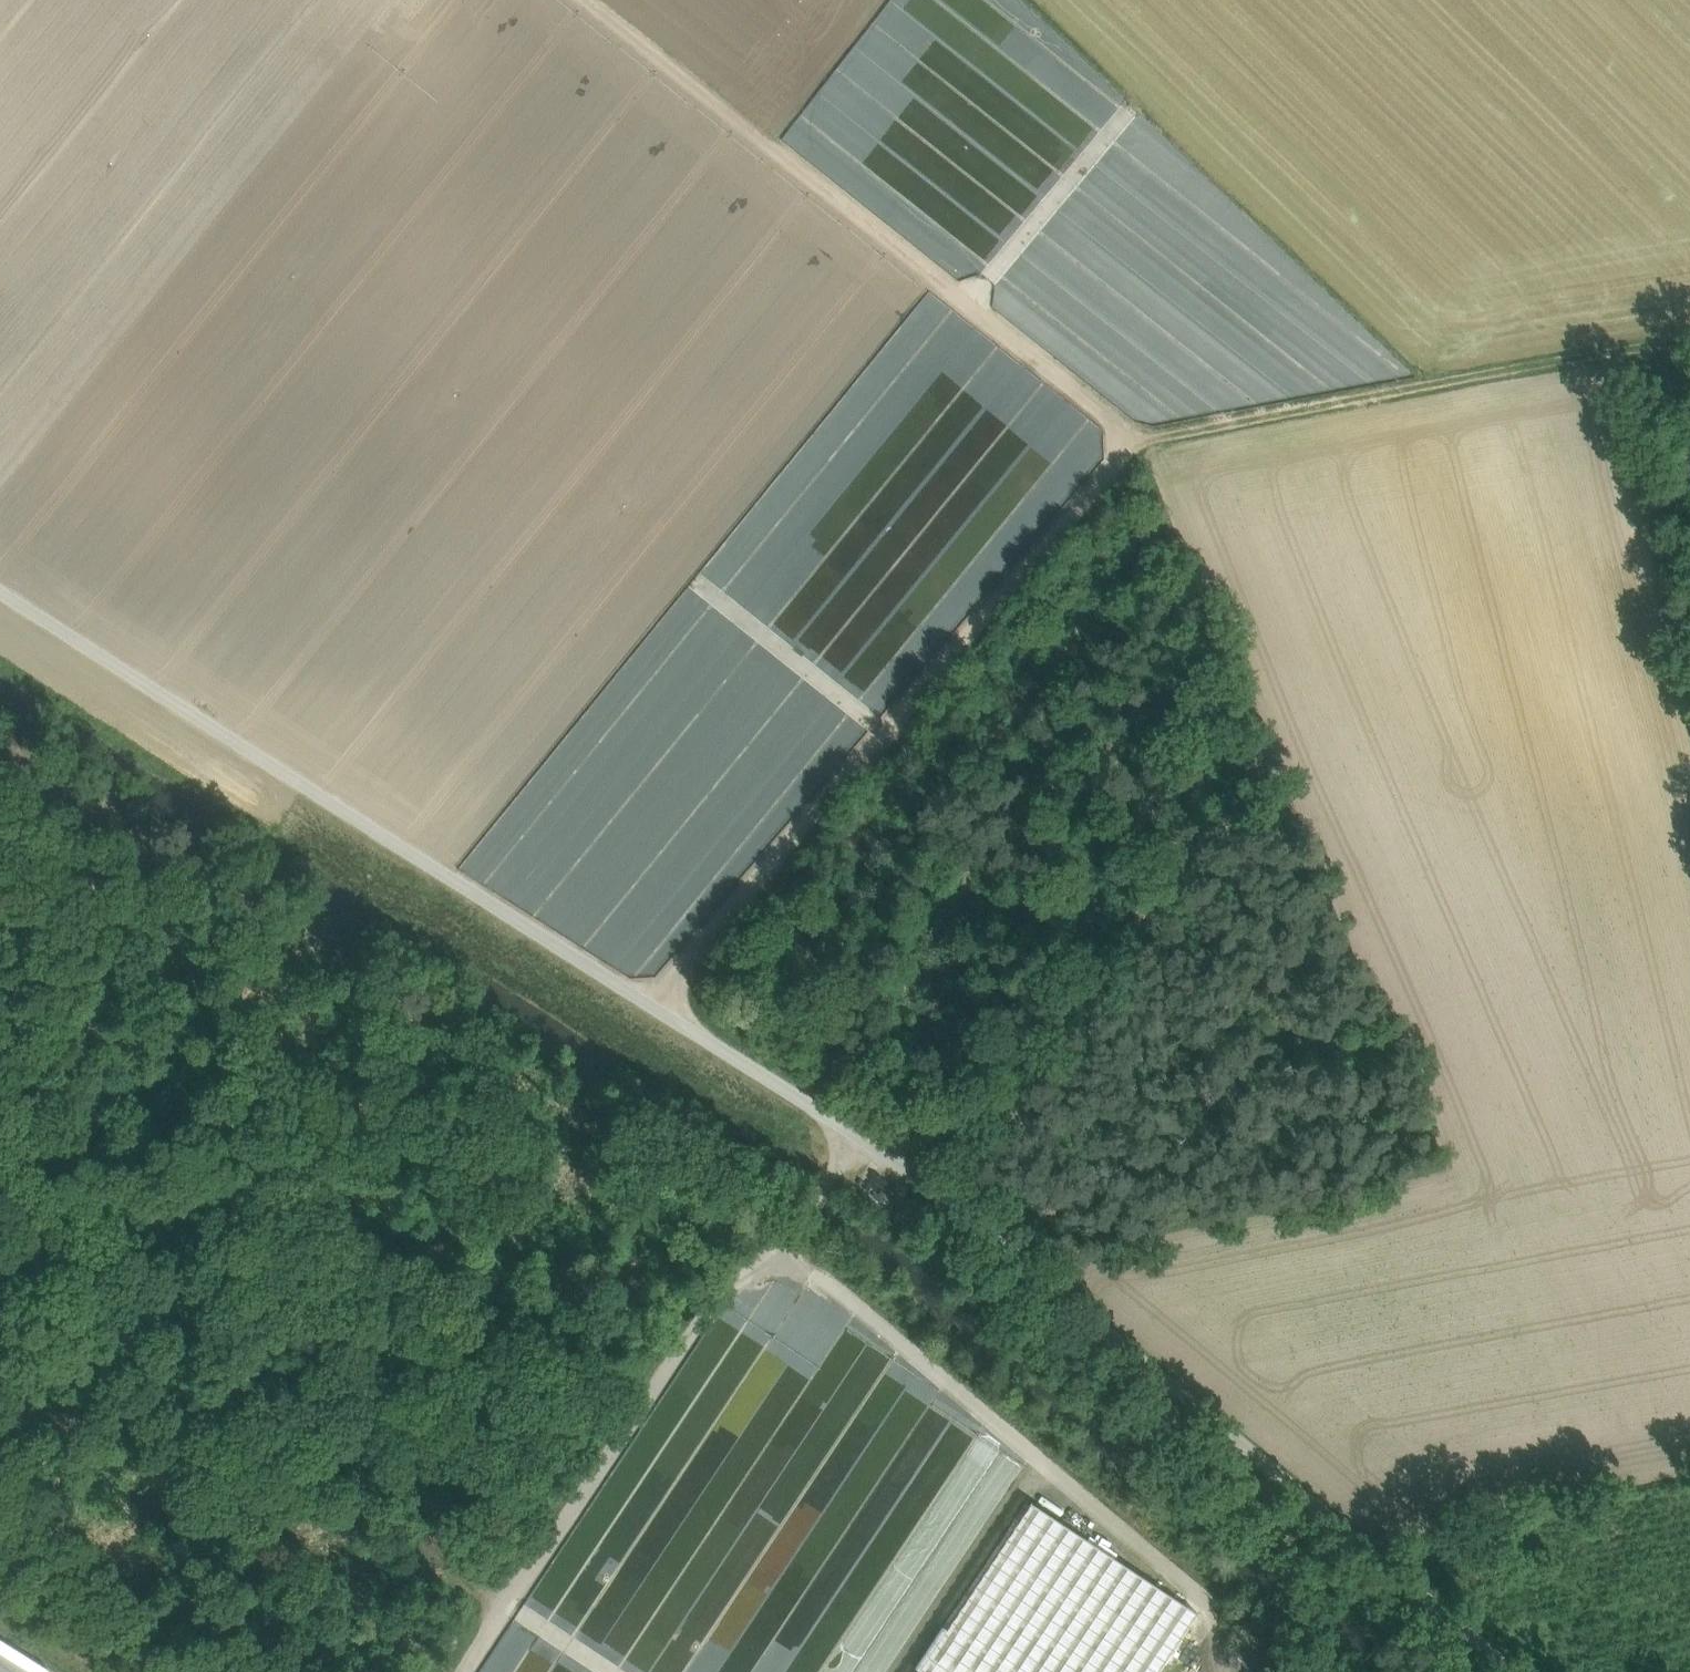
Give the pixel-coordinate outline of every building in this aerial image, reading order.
[(921,1203),(902,1190),(885,1216),(904,1228),(921,1203)]
